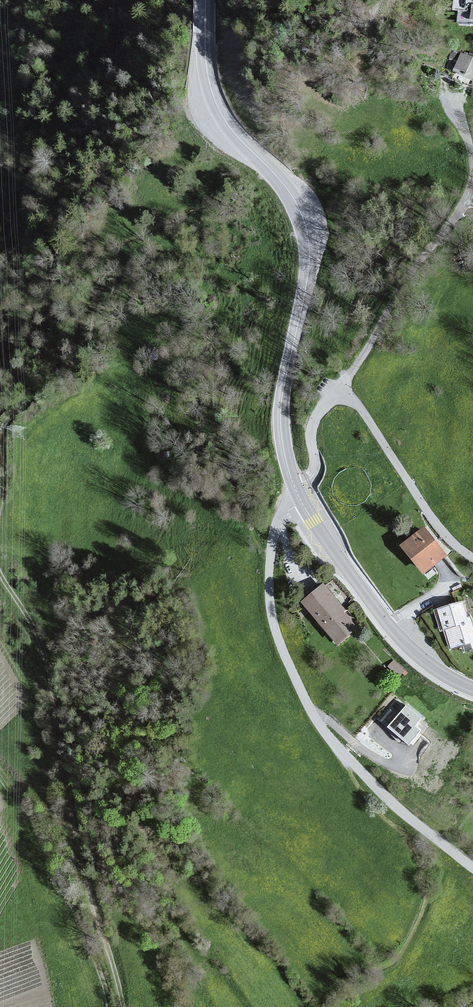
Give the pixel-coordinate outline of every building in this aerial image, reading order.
[(457,54),(449,76),(472,86),(472,61),(457,54)] [(402,544),(424,572),(446,554),(424,527),(402,544)] [(323,583),(303,601),(339,643),(357,627),(342,611),(345,609),(323,583)] [(436,610),(449,652),(463,648),(464,654),(472,651),(472,632),(464,602),(436,610)] [(393,660),(388,666),(402,679),(408,672),(393,660)] [(397,712),(391,706),(381,717),(410,744),(423,730),(416,724),(423,716),(407,702),(397,712)]
